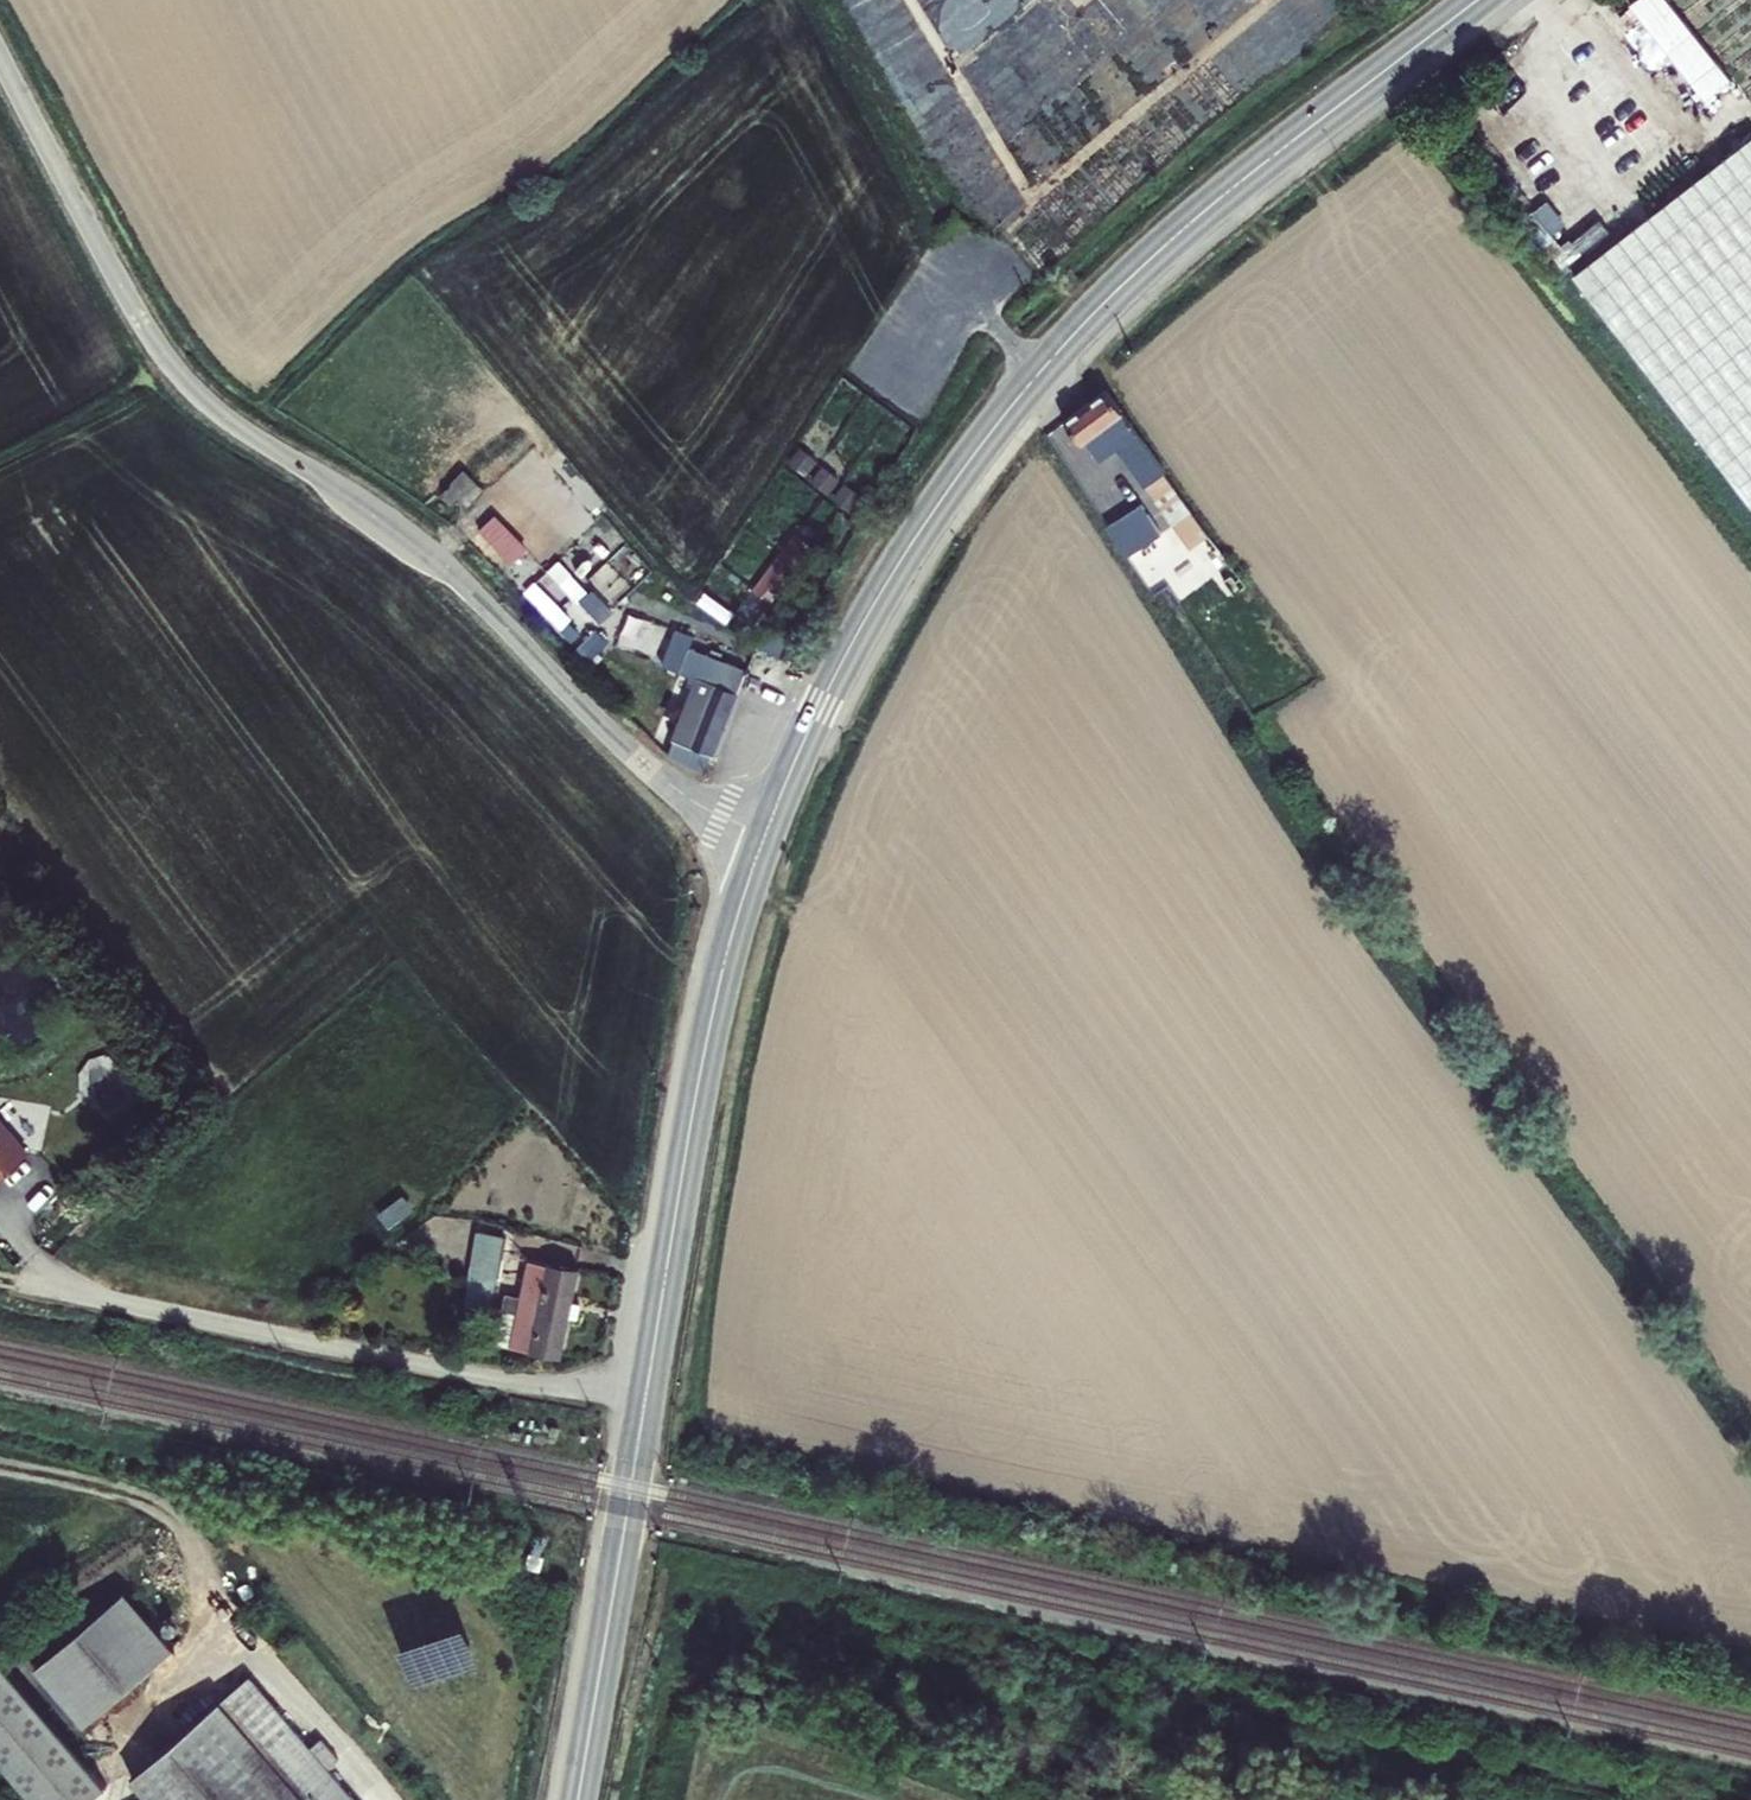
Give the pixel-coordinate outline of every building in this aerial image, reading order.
[(1575,274),(1750,502),(1750,138),(1575,274)] [(1086,426),(1044,456),(1062,481),(1068,473),(1082,492),(1099,481),(1141,538),(1143,536),(1153,550),(1168,540),(1154,522),(1086,426)] [(1124,534),(1116,539),(1137,562),(1143,558),(1124,534)] [(1116,539),(1098,550),(1116,576),(1137,562),(1116,539)] [(711,652),(674,732),(713,749),(748,667),(711,652)] [(22,1132),(0,1107),(0,1152),(22,1132)] [(571,1235),(521,1226),(516,1263),(501,1261),(493,1311),(556,1322),(571,1235)] [(121,1596),(34,1672),(83,1727),(169,1652),(121,1596)] [(28,1799),(90,1799),(104,1788),(0,1668),(0,1768),(28,1799)] [(130,1781),(146,1799),(351,1799),(326,1771),(337,1761),(319,1741),(307,1751),(246,1679),(130,1781)]
